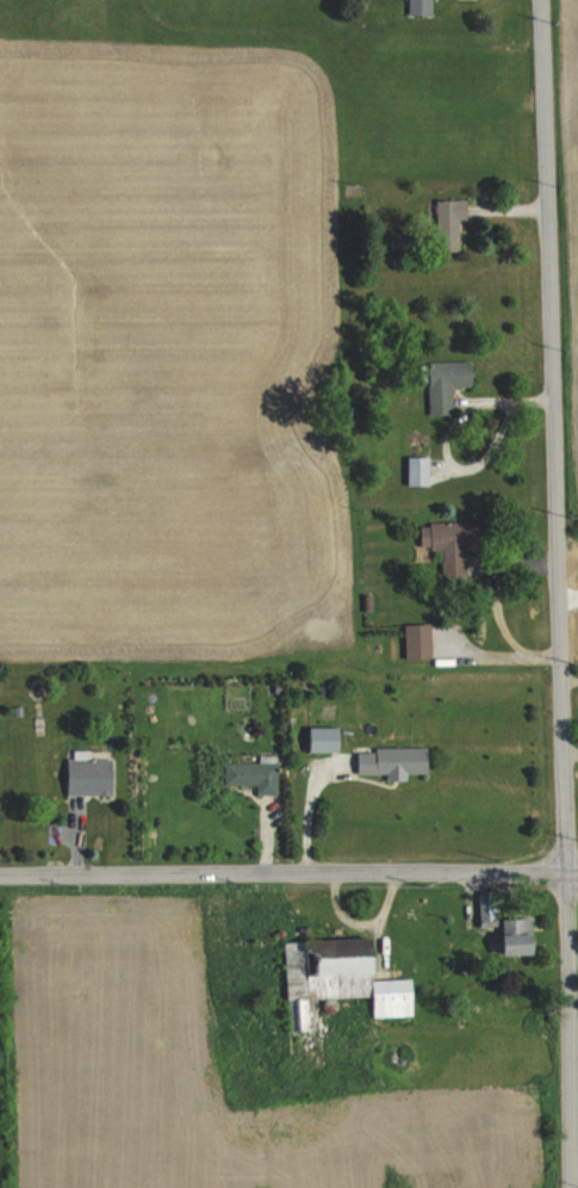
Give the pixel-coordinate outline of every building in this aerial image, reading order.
[(408,15),(431,15),(431,0),(408,0),(408,15)] [(459,218),(467,218),(467,199),(436,199),(436,252),(459,252),(459,218)] [(472,387),(472,362),(427,362),(427,415),(451,415),(451,388),(472,387)] [(429,486),(429,457),(407,457),(407,486),(429,486)] [(441,548),(442,577),(473,576),(472,522),(421,523),(421,549),(441,548)] [(405,658),(431,658),(431,623),(405,623),(405,658)] [(342,726),(307,726),(307,751),(342,751),(342,726)] [(387,774),(387,781),(408,780),(408,774),(428,774),(427,747),(355,748),(355,774),(387,774)] [(113,758),(68,757),(68,794),(113,795),(113,758)] [(256,784),(256,794),(277,794),(277,762),(224,762),(224,784),(256,784)] [(504,953),(536,953),(536,917),(504,917),(504,953)] [(413,977),(379,978),(378,937),(285,939),(287,1031),(302,1031),(302,999),(373,997),(374,1017),(414,1016),(413,977)]
